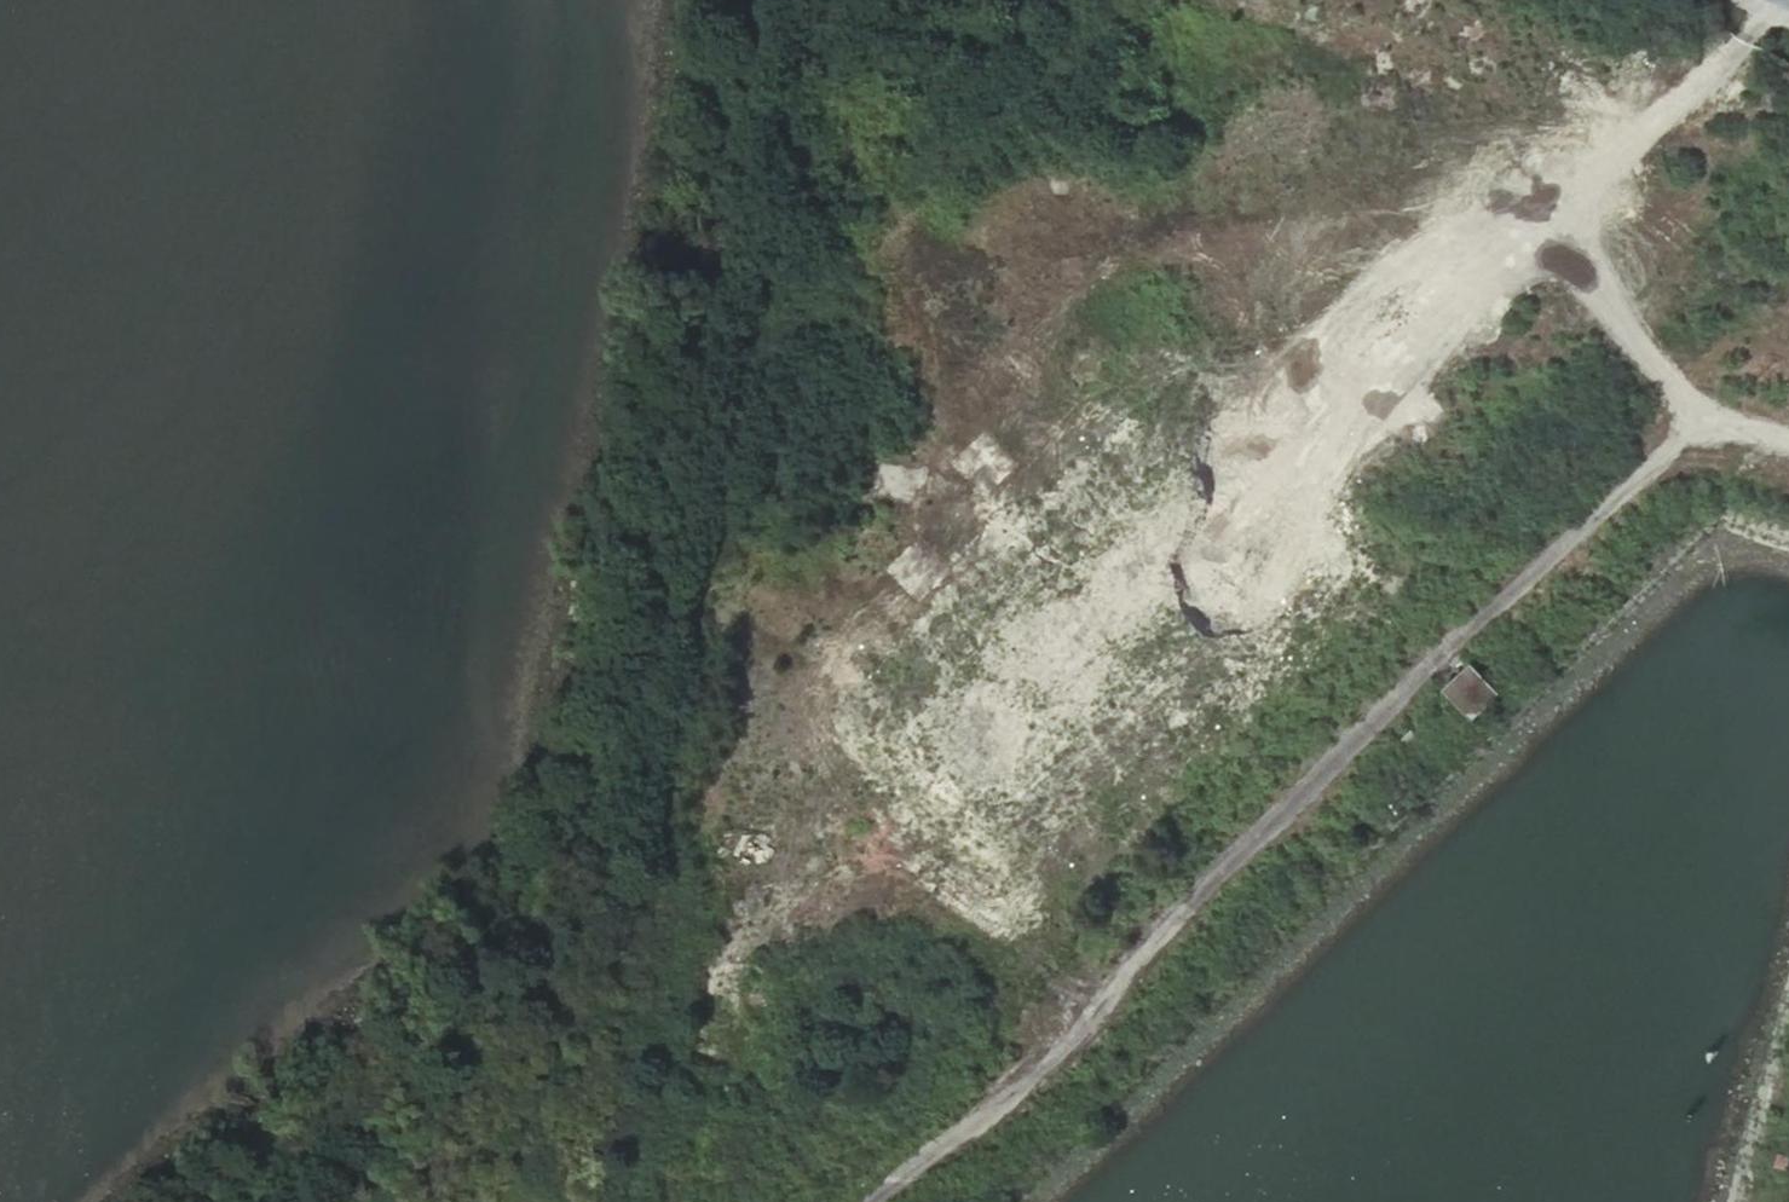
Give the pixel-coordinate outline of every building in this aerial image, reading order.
[(1291,625),(1292,619),(1292,615),(1291,612),(1287,607),(1283,604),(1277,601),(1271,602),(1266,604),(1263,605),(1261,608),(1258,614),(1257,618),(1257,621),(1259,625),(1260,628),(1262,631),(1266,634),(1269,635),(1272,636),(1275,636),(1279,636),(1283,634),(1287,631),(1289,628),(1291,625)] [(1501,676),(1474,648),(1446,674),(1474,702),(1501,676)]
